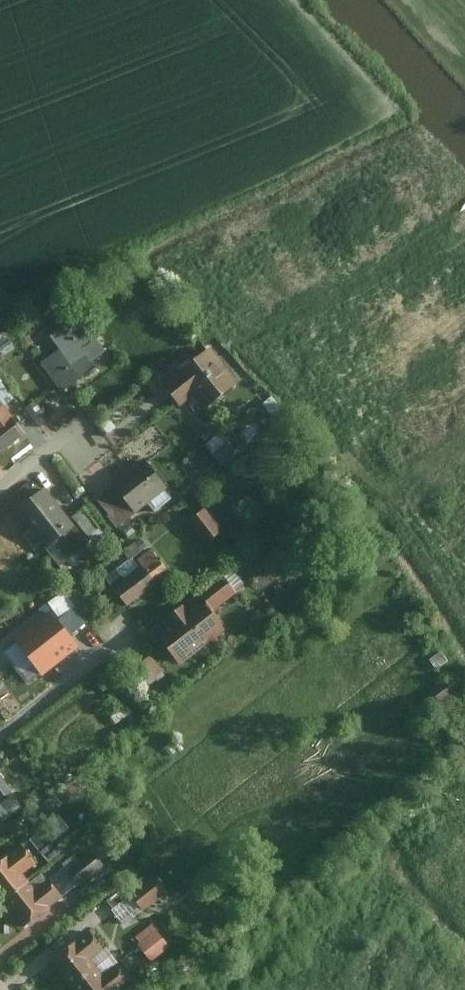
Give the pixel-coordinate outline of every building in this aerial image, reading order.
[(57,352),(37,365),(57,395),(94,371),(81,351),(93,343),(77,319),(48,338),(57,352)] [(231,391),(204,353),(157,388),(174,412),(192,399),(202,412),(231,391)] [(51,432),(31,403),(23,409),(43,437),(51,432)] [(7,418),(0,424),(0,453),(21,436),(7,418)] [(225,464),(239,453),(230,442),(216,453),(225,464)] [(178,502),(144,456),(105,485),(131,519),(147,506),(156,518),(178,502)] [(105,485),(89,497),(115,531),(131,519),(105,485)] [(87,547),(45,492),(14,516),(55,571),(87,547)] [(220,532),(203,511),(189,522),(206,543),(220,532)] [(146,548),(140,540),(126,551),(132,559),(146,548)] [(116,587),(127,604),(171,575),(156,551),(118,575),(123,582),(116,587)] [(235,598),(223,582),(202,598),(214,614),(235,598)] [(10,644),(27,670),(43,660),(52,673),(96,644),(85,627),(93,622),(78,599),(10,644)] [(147,641),(171,671),(222,632),(200,603),(186,614),(180,606),(163,620),(167,625),(147,641)] [(159,673),(148,659),(138,667),(150,681),(159,673)] [(10,793),(0,779),(0,801),(10,793)] [(18,809),(11,801),(0,811),(0,825),(18,809)] [(20,842),(0,857),(0,904),(25,882),(20,876),(36,864),(20,842)] [(101,868),(90,855),(62,877),(73,891),(101,868)] [(166,895),(150,876),(116,904),(132,923),(166,895)] [(23,932),(63,897),(47,879),(34,891),(25,882),(0,904),(0,906),(23,932)] [(170,950),(151,927),(135,941),(153,963),(170,950)] [(88,930),(45,960),(65,988),(90,969),(84,963),(102,950),(88,930)] [(66,989),(115,989),(127,980),(116,967),(98,980),(90,969),(65,988),(66,989)]
